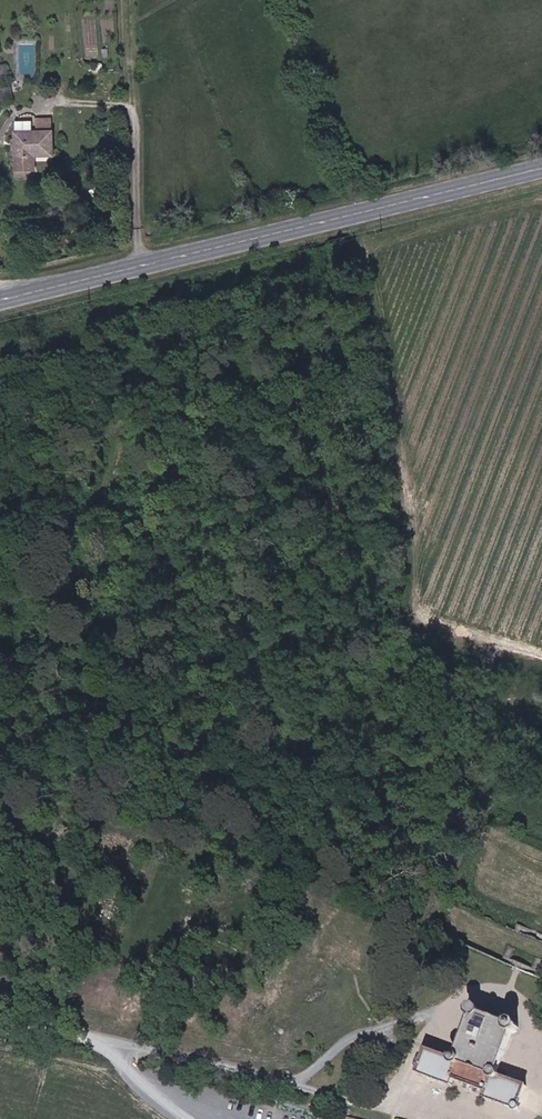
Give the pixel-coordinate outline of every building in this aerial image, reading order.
[(17,136),(16,172),(34,172),(34,158),(51,158),(52,122),(38,122),(37,137),(17,136)] [(510,1023),(509,1024),(508,1025),(481,1015),(479,1010),(474,1007),(469,1008),(465,1014),(466,1019),(472,1023),(462,1051),(454,1055),(451,1059),(427,1051),(418,1073),(447,1084),(449,1078),(483,1092),(481,1096),(514,1109),(522,1086),(501,1079),(504,1072),(503,1068),(499,1065),(508,1037),(515,1038),(518,1037),(520,1035),(522,1032),(522,1029),(521,1026),(519,1024),(516,1023),(513,1022),(510,1023)]
